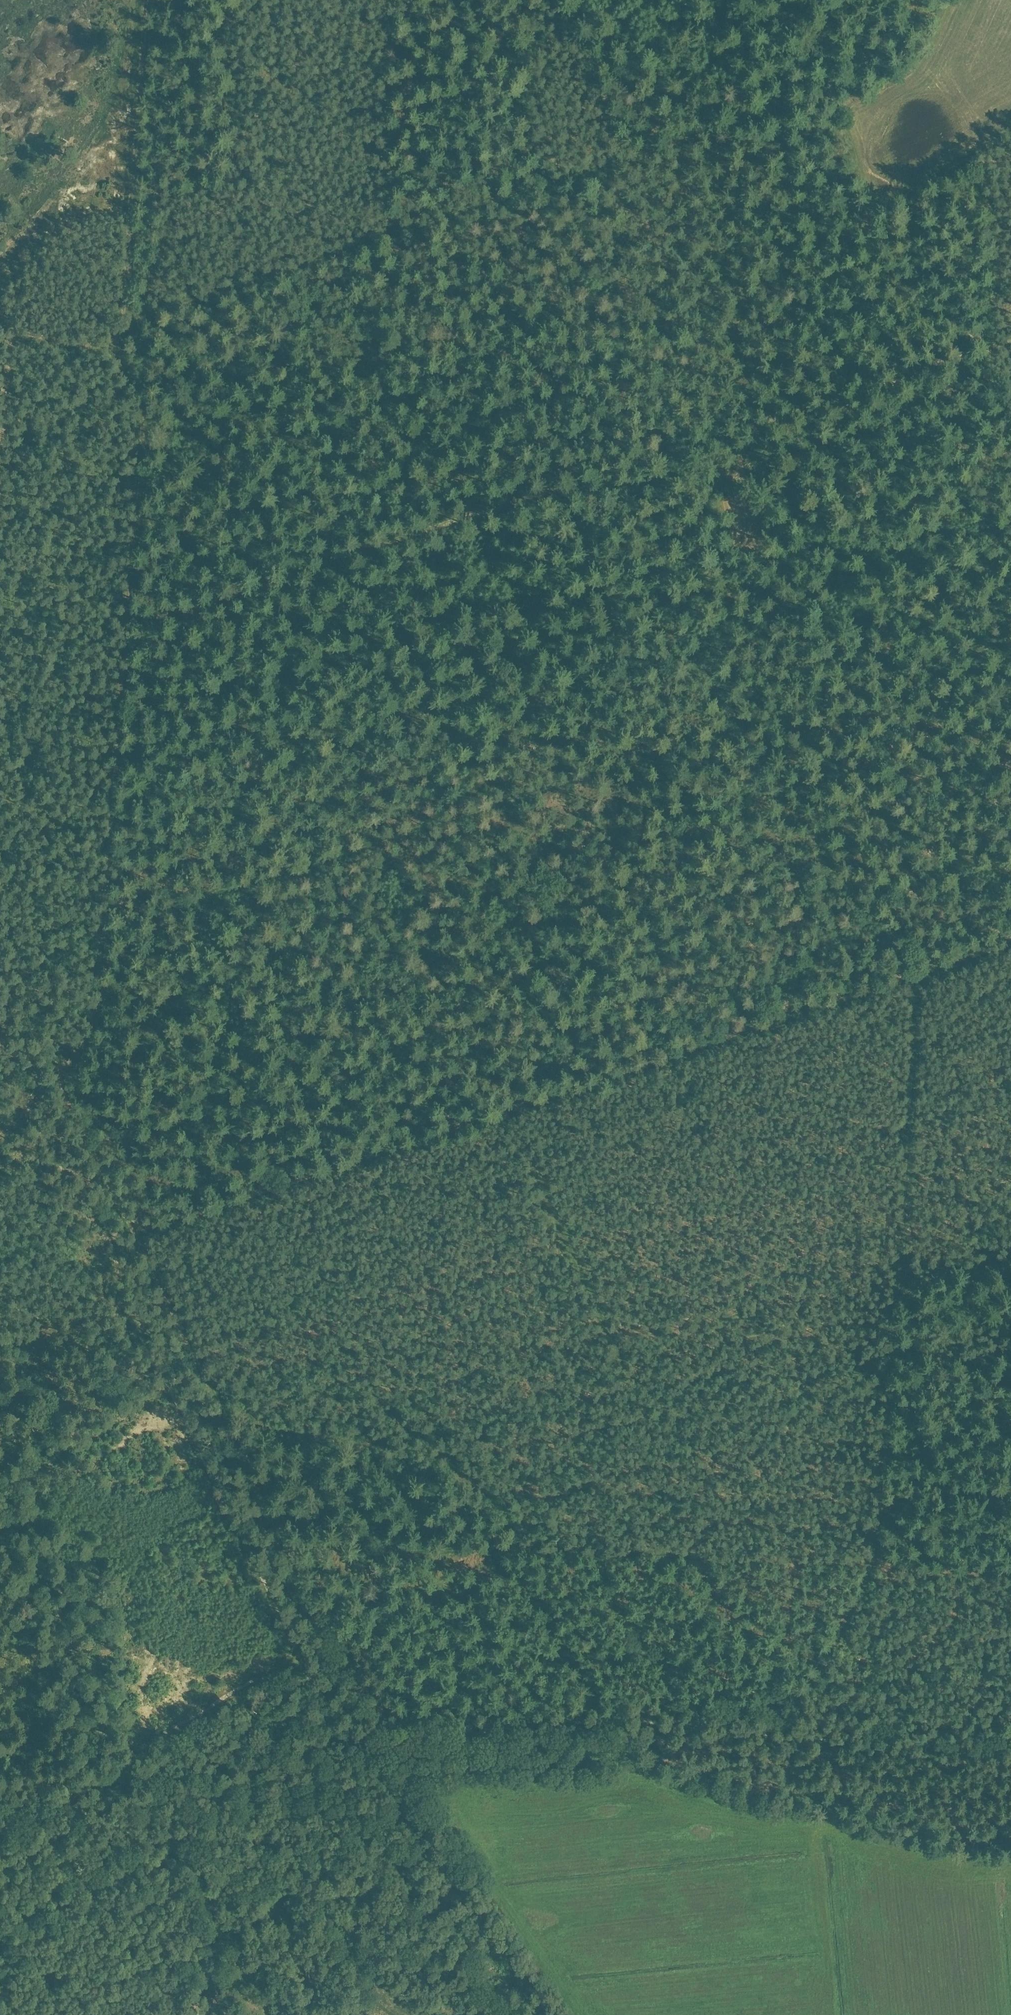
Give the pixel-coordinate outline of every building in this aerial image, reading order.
[(911,988),(913,994),(922,991),(920,985),(911,988)]
